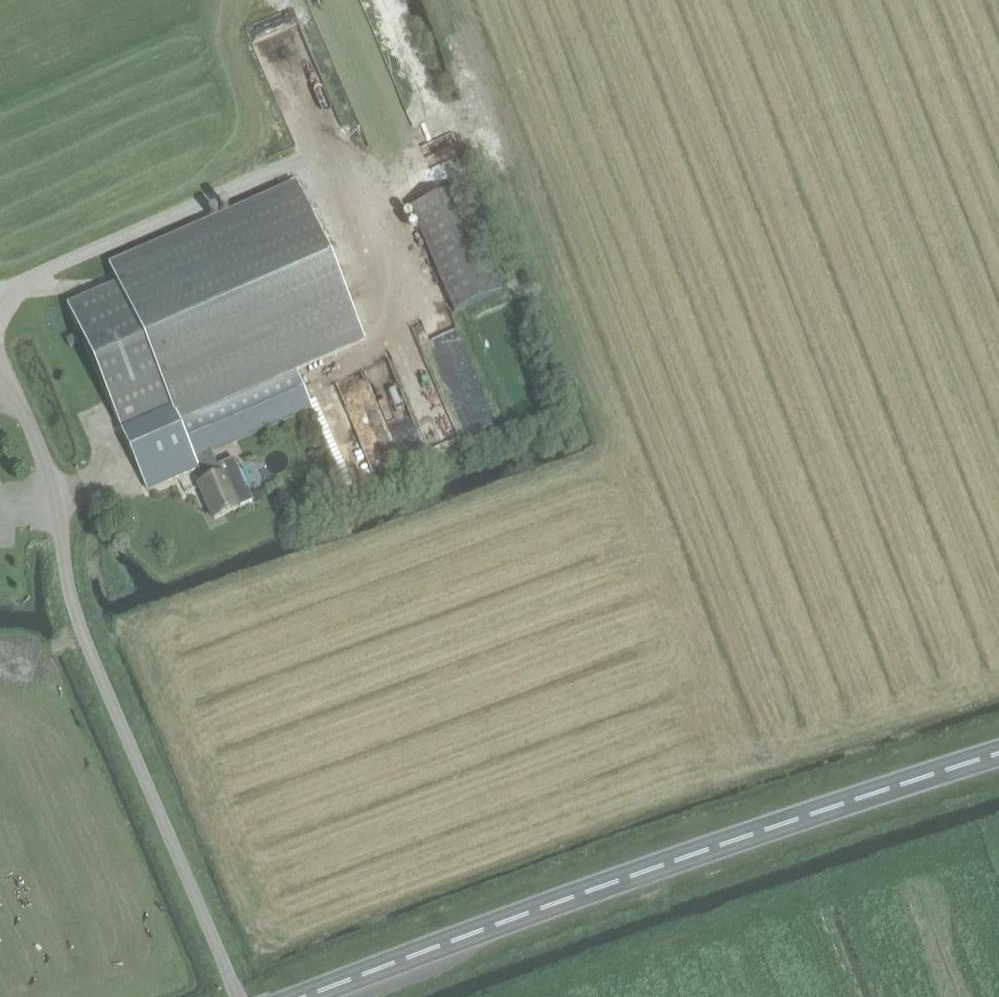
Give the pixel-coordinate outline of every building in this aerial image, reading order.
[(242,28),(256,58),(302,36),(288,6),(242,28)] [(110,269),(117,285),(67,307),(147,491),(196,470),(204,487),(199,489),(215,524),(241,512),(240,511),(255,504),(236,462),(219,469),(213,455),(311,411),(294,372),(363,342),(297,188),(110,269)] [(408,209),(453,314),(501,293),(457,188),(408,209)] [(68,340),(70,346),(77,343),(75,337),(68,340)] [(464,421),(489,418),(487,401),(462,404),(464,421)] [(386,412),(394,453),(416,449),(408,408),(386,412)] [(422,414),(429,443),(452,438),(445,409),(422,414)]
